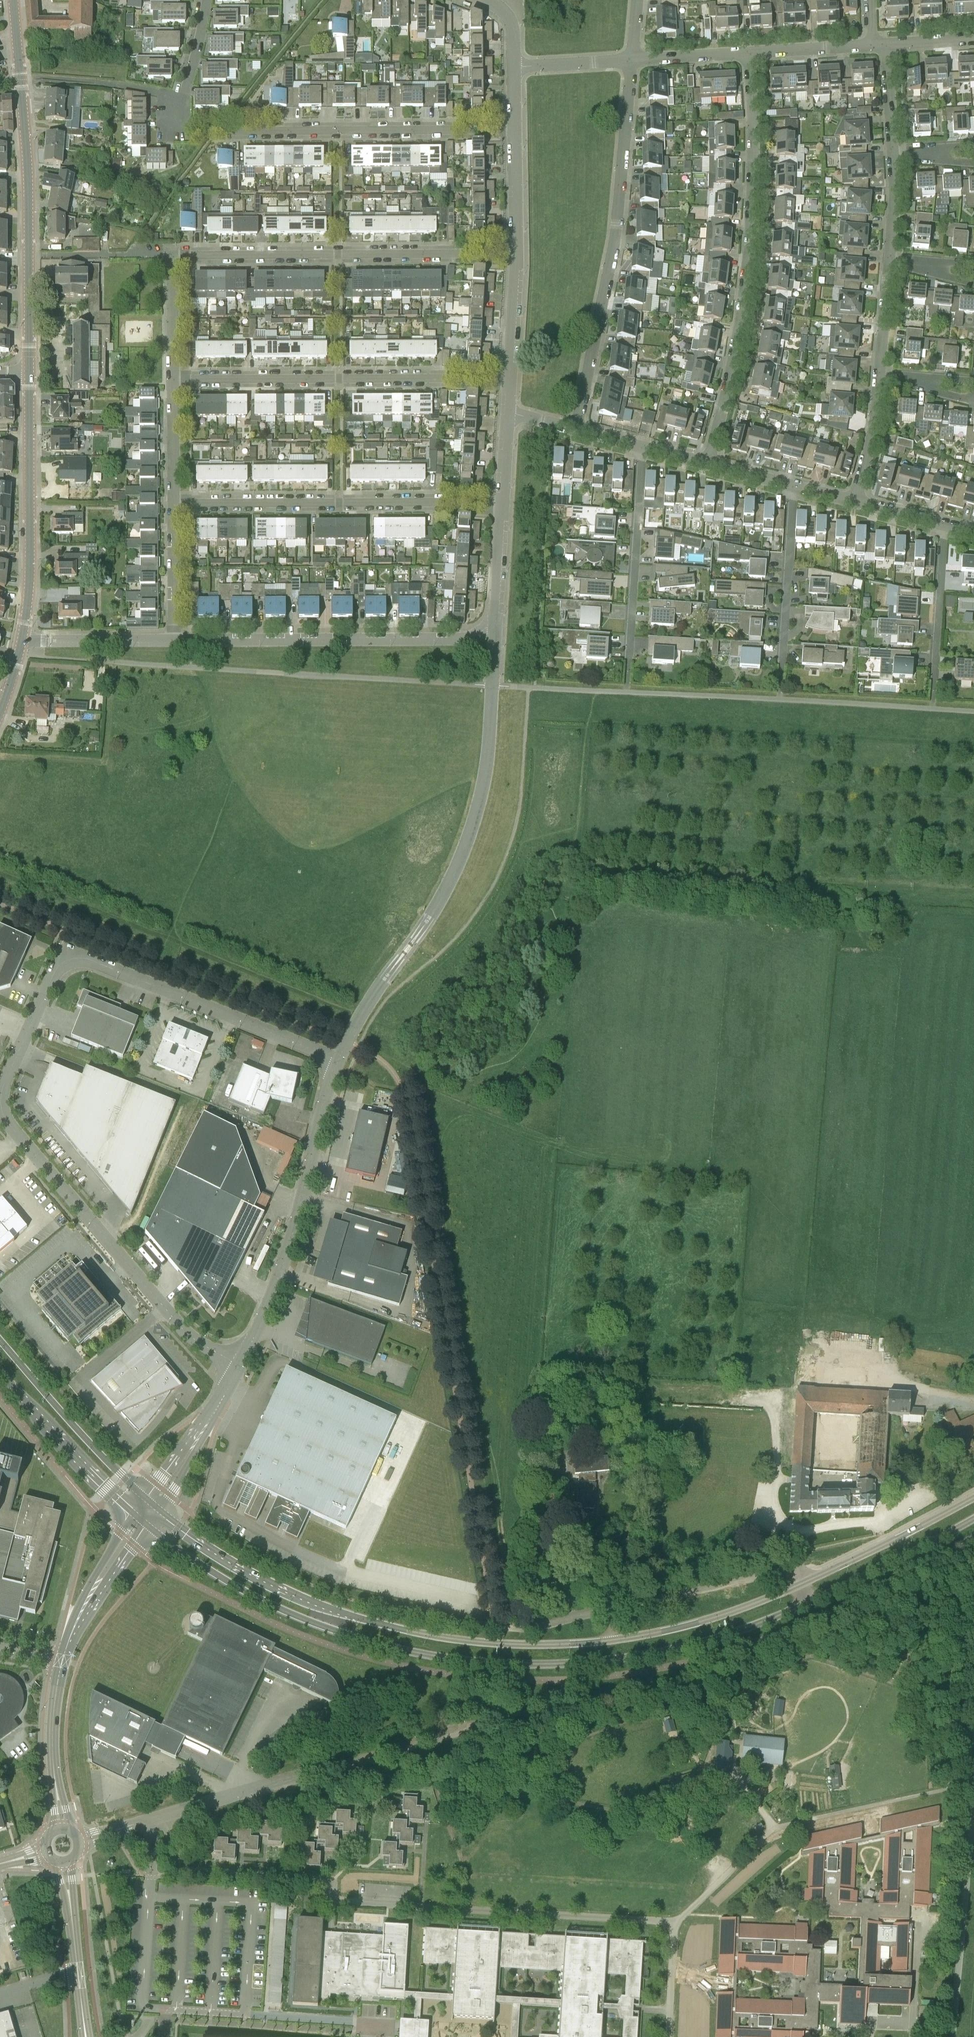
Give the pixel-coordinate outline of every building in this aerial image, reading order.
[(93,3),(93,0),(35,0),(69,1),(68,20),(38,19),(38,8),(26,8),(28,31),(66,31),(66,33),(67,33),(67,45),(74,45),(80,45),(80,46),(85,46),(85,48),(91,48),(91,31),(92,31),(93,3)] [(142,8),(142,0),(128,0),(128,7),(141,8),(142,8)] [(372,0),(353,0),(353,3),(363,3),(363,15),(372,14),(372,10),(372,0)] [(390,0),(372,0),(372,10),(381,10),(381,21),(390,21),(390,16),(390,0)] [(408,7),(408,0),(390,0),(390,16),(399,16),(399,28),(408,28),(408,23),(408,7)] [(777,14),(776,0),(770,0),(770,4),(759,5),(761,29),(771,28),(771,14),(777,14)] [(794,27),(793,3),(782,4),(782,0),(776,0),(777,14),(783,14),(783,27),(794,27)] [(810,12),(809,0),(803,0),(803,2),(793,3),(794,27),(805,26),(804,12),(810,12)] [(828,25),(826,1),(820,1),(820,0),(809,0),(810,12),(816,12),(817,25),(828,25)] [(828,25),(839,24),(838,10),(844,9),(843,0),(837,0),(826,1),(828,25)] [(844,9),(844,13),(856,13),(855,0),(843,0),(844,9)] [(897,20),(896,0),(885,0),(886,21),(897,20)] [(913,6),(913,0),(896,0),(897,20),(908,20),(907,6),(913,6)] [(931,18),(930,0),(913,0),(913,6),(919,5),(920,19),(931,18)] [(947,4),(946,0),(930,0),(931,18),(941,18),(941,4),(947,4)] [(964,16),(963,0),(946,0),(947,4),(953,3),(953,17),(964,16)] [(964,16),(973,16),(973,0),(963,0),(964,16)] [(426,34),(426,29),(426,13),(426,5),(414,1),(414,7),(408,7),(408,23),(417,23),(417,34),(426,34)] [(750,29),(761,29),(759,5),(749,6),(748,1),(742,2),(743,16),(749,16),(750,29)] [(180,2),(150,2),(151,2),(151,12),(162,12),(162,23),(185,23),(185,12),(185,11),(178,11),(178,9),(178,3),(180,3),(180,2)] [(737,16),(743,16),(742,2),(736,2),(736,7),(726,7),(727,31),(738,30),(737,16)] [(716,31),(727,31),(726,7),(715,8),(715,3),(709,4),(710,18),(716,18),(716,31)] [(656,24),(675,22),(674,16),(678,16),(678,5),(661,6),(661,12),(656,13),(656,24)] [(214,17),(214,28),(237,28),(237,17),(249,17),(249,8),(249,7),(219,7),(219,8),(221,8),(221,14),(221,15),(221,17),(214,17)] [(435,41),(444,41),(444,33),(444,14),(444,12),(432,8),(433,13),(426,13),(426,29),(435,29),(435,41)] [(470,33),(492,33),(492,23),(482,24),(482,17),(470,12),(470,33)] [(305,65),(333,64),(354,64),(354,23),(347,23),(347,22),(333,22),(333,38),(342,38),(344,54),(309,58),(309,60),(305,60),(305,65)] [(675,22),(656,24),(657,35),(666,35),(667,40),(676,39),(675,22)] [(144,31),(144,40),(153,40),(153,51),(179,51),(179,40),(179,39),(172,39),(172,37),(172,36),(172,31),(174,31),(174,30),(144,30),(144,31)] [(470,50),(482,50),(482,42),(492,42),(492,33),(470,33),(468,33),(469,44),(470,44),(470,50)] [(244,35),(244,34),(214,34),(214,35),(217,35),(217,41),(216,41),(216,43),(209,43),(209,44),(209,55),(232,55),(232,44),(244,44),(244,35)] [(469,68),(492,67),(492,59),(482,59),(482,50),(470,50),(471,57),(469,57),(469,68)] [(356,54),(356,62),(373,62),(373,53),(356,54)] [(163,78),(171,78),(171,68),(172,68),(172,67),(164,67),(164,65),(164,64),(164,58),(166,58),(136,58),(137,58),(137,68),(148,68),(148,78),(153,78),(153,80),(163,82),(163,78)] [(959,84),(970,84),(968,60),(957,61),(958,74),(952,75),(953,89),(959,89),(959,84)] [(210,68),(210,70),(203,70),(203,71),(203,81),(226,81),(226,71),(238,71),(238,62),(238,61),(208,61),(210,61),(210,67),(210,68)] [(943,90),(953,89),(952,75),(946,75),(945,61),(935,62),(936,86),(943,85),(943,90)] [(926,86),(936,86),(935,62),(924,63),(925,77),(919,77),(920,92),(926,91),(926,86)] [(293,108),(293,90),(293,65),(285,64),(285,69),(284,69),(281,92),(272,92),(272,108),(286,108),(293,108)] [(394,81),(394,64),(380,64),(380,81),(394,81)] [(861,67),(863,90),(873,89),(872,66),(861,67)] [(471,85),(483,85),(483,77),(492,76),(492,67),(469,68),(469,79),(471,79),(471,85)] [(852,91),(863,90),(861,67),(850,67),(851,81),(845,81),(846,96),(852,95),(852,91)] [(840,96),(846,96),(845,81),(839,82),(838,68),(828,69),(829,92),(840,92),(840,96)] [(818,93),(829,92),(828,69),(817,69),(818,83),(812,83),(813,98),(819,97),(818,93)] [(806,98),(813,98),(812,83),(806,84),(805,70),(794,71),(796,94),(806,94),(806,98)] [(771,96),(781,95),(780,71),(769,72),(771,96)] [(781,95),(796,94),(794,71),(780,71),(781,95)] [(648,90),(667,89),(666,73),(656,73),(656,79),(648,79),(648,90)] [(920,92),(919,77),(919,73),(906,74),(908,97),(913,96),(913,92),(920,92)] [(724,75),(725,98),(736,98),(734,74),(724,75)] [(711,99),(725,98),(724,75),(710,76),(711,99)] [(700,100),(711,99),(710,76),(699,76),(700,90),(694,91),(695,105),(701,105),(700,100)] [(400,108),(412,108),(412,90),(412,84),(394,84),(395,90),(395,108),(400,108)] [(469,102),(493,102),(493,94),(483,94),(483,85),(471,85),(471,92),(469,92),(469,102)] [(203,95),(203,97),(195,97),(196,97),(196,108),(203,108),(203,110),(213,110),(213,108),(218,108),(218,97),(230,97),(230,88),(230,87),(201,87),(201,88),(203,88),(203,94),(202,94),(202,95),(203,95)] [(650,107),(668,106),(667,89),(648,90),(649,102),(650,102),(650,107)] [(299,108),(310,108),(310,90),(293,90),(293,108),(298,108),(299,108)] [(321,108),(327,108),(327,90),(310,90),(310,108),(321,108)] [(332,108),(344,108),(344,90),(327,90),(327,108),(332,108)] [(355,108),(361,108),(361,90),(344,90),(344,108),(355,108)] [(366,108),(378,108),(378,90),(361,90),(361,108),(366,108)] [(389,108),(395,108),(395,90),(378,90),(378,108),(389,108)] [(423,108),(429,108),(429,90),(412,90),(412,108),(423,108)] [(434,108),(446,108),(446,103),(446,90),(429,90),(429,108),(434,108)] [(132,122),(145,122),(146,122),(146,101),(145,101),(145,95),(132,93),(124,92),(124,101),(131,101),(132,122)] [(46,108),(71,109),(72,96),(67,95),(47,94),(46,108)] [(13,133),(12,113),(11,98),(0,98),(0,113),(3,113),(2,116),(3,127),(3,133),(13,133)] [(471,118),(483,118),(483,111),(493,111),(493,102),(469,102),(469,103),(471,103),(471,118)] [(646,124),(664,124),(664,118),(668,117),(668,106),(650,107),(650,113),(645,113),(646,124)] [(46,121),(66,122),(71,122),(71,109),(46,108),(46,121)] [(953,135),(968,134),(966,116),(965,116),(964,108),(945,110),(946,123),(952,122),(953,135)] [(797,110),(790,110),(790,117),(789,117),(789,119),(797,119),(797,110)] [(927,111),(914,111),(915,127),(913,127),(913,137),(930,136),(929,119),(927,119),(927,111)] [(845,136),(868,135),(867,124),(865,124),(864,118),(848,119),(849,125),(845,126),(845,136)] [(140,152),(146,152),(146,128),(145,128),(145,122),(132,122),(124,122),(124,128),(132,128),(132,149),(140,149),(140,152)] [(716,140),(733,139),(733,129),(725,129),(725,123),(713,124),(713,130),(716,130),(716,140)] [(647,141),(665,141),(664,124),(646,124),(646,136),(647,136),(647,141)] [(777,146),(794,146),(794,135),(797,136),(797,130),(785,129),(784,135),(777,135),(777,146)] [(64,151),(69,151),(70,140),(73,140),(73,136),(66,136),(66,135),(46,134),(45,150),(64,151)] [(850,153),(866,152),(866,146),(868,146),(868,135),(845,136),(846,148),(838,148),(838,154),(850,153)] [(714,157),(726,157),(726,151),(734,151),(733,139),(716,140),(717,151),(714,151),(714,157)] [(643,158),(661,158),(661,152),(665,152),(665,141),(647,141),(647,147),(642,147),(643,158)] [(472,157),(493,156),(493,148),(484,148),(484,142),(472,142),(472,157)] [(784,163),(803,163),(803,155),(799,155),(799,146),(794,146),(777,146),(777,157),(784,157),(784,163)] [(44,164),(62,165),(62,166),(63,166),(64,151),(45,150),(44,164)] [(352,169),(363,169),(362,150),(352,151),(352,169)] [(363,169),(372,169),(372,150),(362,150),(363,169)] [(372,169),(382,169),(382,150),(372,150),(372,169)] [(382,169),(391,169),(391,150),(382,150),(382,169)] [(391,169),(401,169),(401,150),(391,150),(391,169)] [(401,169),(411,169),(410,150),(401,150),(401,169)] [(411,169),(420,169),(420,150),(410,150),(411,169)] [(420,174),(430,174),(430,150),(420,150),(420,169),(420,174)] [(439,175),(447,175),(446,170),(446,163),(440,162),(439,150),(430,150),(430,174),(430,175),(439,175)] [(245,169),(255,169),(255,151),(245,151),(245,163),(239,163),(239,175),(245,175),(245,169)] [(255,169),(265,169),(265,151),(255,151),(255,169)] [(265,169),(274,169),(274,151),(265,151),(265,169)] [(274,169),(284,169),(284,151),(274,151),(274,169)] [(284,169),(294,169),(293,151),(284,151),(284,169)] [(294,169),(303,169),(303,151),(293,151),(294,169)] [(312,169),(313,169),(313,151),(303,151),(303,169),(312,169)] [(312,175),(331,175),(331,157),(323,157),(323,151),(313,151),(313,169),(312,169),(312,175)] [(146,152),(140,152),(140,158),(146,158),(146,166),(166,166),(166,165),(173,165),(173,153),(166,153),(166,152),(146,152)] [(847,170),(870,169),(869,158),(867,158),(866,152),(850,153),(851,159),(847,159),(847,170)] [(239,193),(239,175),(239,163),(239,154),(232,154),(232,153),(218,153),(218,169),(227,169),(230,193),(239,193)] [(472,174),(484,174),(484,166),(494,165),(493,156),(472,157),(470,157),(470,168),(472,168),(472,174)] [(717,174),(733,174),(733,163),(726,163),(726,157),(714,157),(713,163),(717,163),(717,174)] [(644,175),(662,175),(661,158),(643,158),(643,170),(644,170),(644,175)] [(793,180),(793,173),(803,173),(803,163),(784,163),(784,169),(776,169),(776,179),(793,180)] [(60,174),(74,176),(75,170),(60,168),(60,174)] [(852,187),(868,187),(868,180),(870,180),(870,169),(847,170),(841,170),(841,184),(852,184),(852,187)] [(471,192),(494,191),(494,183),(484,183),(484,174),(472,174),(472,181),(470,181),(471,192)] [(713,190),(725,191),(726,185),(733,186),(733,174),(717,174),(707,174),(706,190),(713,190)] [(639,192),(658,192),(658,186),(662,186),(662,175),(644,175),(644,181),(639,182),(639,192)] [(921,190),(935,190),(934,180),(934,175),(916,176),(916,182),(912,182),(913,200),(922,199),(921,190)] [(124,177),(122,184),(133,186),(135,179),(124,177)] [(961,192),(960,182),(960,177),(942,178),(942,180),(934,180),(935,190),(935,195),(939,194),(940,201),(937,201),(935,215),(947,214),(946,206),(949,206),(948,192),(961,192)] [(51,191),(70,195),(72,182),(44,178),(42,189),(51,191)] [(783,196),(796,197),(796,191),(793,191),(793,180),(776,179),(776,191),(783,191),(783,196)] [(968,180),(968,182),(960,182),(961,192),(961,197),(965,196),(966,209),(973,208),(973,180),(968,180)] [(847,203),(869,205),(870,195),(868,194),(868,187),(852,187),(852,193),(848,193),(847,203)] [(202,227),(202,214),(202,193),(202,190),(194,190),(194,193),(193,193),(190,216),(181,216),(181,232),(196,232),(195,232),(202,232),(202,227)] [(715,207),(732,208),(732,198),(725,197),(725,191),(713,190),(712,197),(716,197),(715,207)] [(70,195),(51,191),(47,211),(54,212),(54,213),(66,215),(70,195)] [(473,209),(485,209),(484,200),(494,200),(494,191),(471,192),(471,203),(473,203),(473,209)] [(641,209),(658,209),(658,192),(639,192),(640,204),(641,204),(641,209)] [(245,220),(245,235),(257,235),(257,220),(257,216),(261,216),(261,211),(260,196),(254,196),(254,214),(244,214),(245,220)] [(775,213),(792,214),(792,203),(796,203),(796,197),(783,196),(783,202),(776,202),(775,213)] [(849,221),(865,222),(866,216),(868,217),(869,205),(847,203),(846,215),(850,215),(849,221)] [(269,207),(269,216),(290,215),(290,207),(269,207)] [(711,224),(724,225),(724,219),(731,220),(732,208),(715,207),(714,219),(711,219),(711,224)] [(473,227),(494,226),(494,217),(485,218),(485,209),(473,209),(473,215),(471,215),(471,227),(473,227)] [(636,227),(655,226),(655,220),(659,220),(658,209),(641,209),(641,216),(636,216),(636,227)] [(794,231),(795,225),(796,225),(798,217),(797,217),(798,214),(792,214),(775,213),(774,224),(782,224),(781,230),(794,231)] [(325,229),(331,229),(331,214),(313,214),(313,220),(313,235),(325,235),(325,229)] [(350,235),(363,235),(362,220),(350,220),(350,214),(344,214),(344,229),(350,229),(350,235)] [(916,222),(929,223),(932,223),(933,215),(917,214),(916,222)] [(48,240),(65,240),(65,231),(76,231),(76,229),(75,224),(89,226),(89,230),(97,231),(99,224),(90,223),(90,222),(65,218),(48,218),(48,240)] [(233,235),(245,235),(245,220),(233,221),(233,235)] [(264,235),(277,235),(277,220),(264,220),(264,235)] [(277,235),(289,235),(289,220),(277,220),(277,235)] [(289,235),(301,235),(301,220),(289,220),(289,235)] [(301,235),(313,235),(313,220),(301,220),(301,235)] [(363,235),(375,234),(374,220),(362,220),(363,235)] [(375,234),(387,234),(386,220),(374,220),(375,234)] [(387,234),(399,234),(398,220),(386,220),(387,234)] [(399,234),(411,234),(410,220),(398,220),(399,234)] [(411,234),(423,234),(423,220),(410,220),(411,234)] [(423,220),(423,234),(435,234),(435,220),(423,220)] [(221,221),(208,221),(208,227),(208,235),(221,235),(221,221)] [(221,235),(233,235),(233,221),(221,221),(221,235)] [(837,237),(844,237),(866,239),(867,228),(865,228),(865,222),(849,221),(849,223),(839,222),(837,237)] [(928,231),(929,223),(916,222),(914,238),(913,238),(912,248),(928,249),(930,231),(928,231)] [(713,241),(730,242),(731,232),(723,231),(724,225),(711,224),(711,230),(714,231),(713,241)] [(966,252),(967,234),(966,234),(967,226),(947,225),(946,238),(952,238),(951,251),(966,252)] [(473,242),(485,241),(485,235),(495,235),(494,226),(473,227),(473,242)] [(638,243),(655,243),(655,226),(636,227),(637,238),(638,238),(638,243)] [(773,246),(790,247),(797,248),(798,231),(794,231),(781,230),(781,236),(774,235),(773,246)] [(846,254),(862,256),(863,250),(865,250),(866,239),(844,237),(843,248),(847,249),(846,254)] [(72,253),(100,252),(99,239),(72,240),(72,253)] [(708,257),(721,259),(722,253),(729,254),(730,242),(713,241),(712,252),(709,252),(708,257)] [(632,260),(651,262),(651,256),(655,256),(655,243),(638,243),(638,250),(633,249),(632,260)] [(779,263),(792,265),(792,259),(789,258),(790,247),(773,246),(772,257),(779,258),(779,263)] [(841,271),(863,273),(864,262),(862,262),(862,256),(846,254),(846,261),(842,260),(841,271)] [(710,275),(726,277),(728,266),(720,265),(721,259),(708,257),(708,264),(711,264),(710,275)] [(632,277),(649,279),(651,262),(632,260),(631,271),(632,271),(632,277)] [(770,279),(794,282),(794,274),(793,274),(794,265),(792,265),(779,263),(778,269),(771,268),(770,279)] [(88,297),(99,297),(99,266),(60,266),(60,274),(57,274),(57,294),(60,294),(60,297),(88,297)] [(472,283),(494,284),(494,275),(485,275),(485,269),(473,268),(472,283)] [(844,288),(859,290),(860,284),(862,284),(863,273),(841,271),(840,282),(844,283),(844,288)] [(363,293),(373,293),(373,274),(363,275),(363,293)] [(373,293),(382,293),(382,274),(373,274),(373,293)] [(382,293),(392,293),(392,274),(382,274),(382,293)] [(392,293),(401,293),(401,274),(392,274),(392,293)] [(401,299),(411,299),(411,274),(401,274),(401,293),(401,299)] [(411,299),(421,299),(421,274),(411,274),(411,299)] [(430,299),(430,293),(430,274),(421,274),(421,299),(430,299)] [(446,299),(446,294),(446,287),(440,287),(440,274),(430,274),(430,293),(440,293),(440,299),(446,299)] [(206,294),(207,294),(207,275),(196,275),(196,288),(190,288),(190,300),(206,300),(206,294)] [(207,294),(216,294),(216,275),(207,275),(207,294)] [(216,294),(226,293),(226,275),(216,275),(216,294)] [(226,293),(235,293),(235,275),(226,275),(226,293)] [(235,275),(235,293),(245,293),(245,275),(235,275)] [(255,293),(265,293),(265,275),(255,275),(255,293)] [(265,300),(275,300),(275,275),(265,275),(265,293),(265,300)] [(284,300),(284,293),(284,275),(275,275),(275,300),(284,300)] [(284,293),(294,293),(294,275),(284,275),(284,293)] [(294,293),(303,293),(304,275),(294,275),(294,293)] [(303,293),(313,293),(313,275),(304,275),(303,293)] [(323,303),(331,303),(331,287),(323,287),(323,275),(313,275),(313,293),(323,293),(323,303)] [(353,293),(363,293),(363,275),(353,275),(353,281),(344,281),(344,299),(353,299),(353,293)] [(704,291),(717,292),(718,287),(725,288),(726,277),(710,275),(708,286),(705,285),(704,291)] [(625,293),(644,295),(644,289),(648,290),(649,279),(632,277),(631,283),(626,283),(625,293)] [(775,297),(790,299),(791,290),(793,290),(794,282),(770,279),(768,290),(776,291),(775,297)] [(471,300),(483,301),(484,292),(493,293),(494,284),(472,283),(471,282),(470,294),(472,294),(471,300)] [(925,302),(926,293),(926,287),(908,286),(908,291),(904,291),(902,308),(911,309),(912,301),(925,302)] [(838,305),(860,307),(861,296),(859,296),(859,290),(844,288),(843,294),(839,294),(838,305)] [(705,308),(722,310),(724,300),(716,299),(717,292),(704,291),(704,297),(707,297),(705,308)] [(951,308),(951,299),(952,293),(934,292),(934,293),(926,293),(925,302),(925,307),(929,307),(928,320),(936,320),(938,307),(951,308)] [(625,310),(642,312),(644,295),(625,293),(624,305),(625,305),(625,310)] [(105,381),(105,379),(105,352),(105,344),(109,344),(109,314),(99,314),(99,297),(88,297),(88,328),(73,328),(73,389),(98,389),(98,381),(105,381)] [(671,297),(669,312),(674,313),(677,297),(671,297)] [(782,315),(783,309),(794,308),(795,299),(790,299),(775,297),(774,303),(767,302),(765,312),(782,315)] [(960,298),(959,300),(951,299),(951,308),(950,313),(955,313),(953,326),(962,326),(963,313),(973,314),(973,299),(960,298)] [(469,317),(492,319),(492,310),(483,310),(483,301),(471,300),(471,307),(469,306),(469,317)] [(841,322),(856,324),(857,318),(859,318),(860,307),(838,305),(831,304),(829,321),(841,322)] [(699,324),(712,326),(713,321),(720,322),(722,310),(705,308),(704,319),(700,319),(699,324)] [(618,327),(636,329),(637,323),(641,323),(642,312),(625,310),(624,316),(619,316),(618,327)] [(770,330),(789,333),(790,333),(791,326),(788,325),(789,315),(782,315),(765,312),(764,324),(771,325),(770,330)] [(469,335),(481,336),(482,327),(491,328),(492,319),(469,317),(468,329),(470,329),(469,335)] [(830,338),(858,340),(858,330),(856,330),(856,324),(841,322),(840,328),(830,327),(830,338)] [(700,341),(716,344),(718,334),(711,332),(712,326),(699,324),(694,323),(692,330),(696,330),(694,340),(700,341)] [(617,344),(635,346),(636,329),(618,327),(617,338),(618,338),(617,344)] [(906,338),(919,339),(922,339),(923,331),(907,329),(906,338)] [(760,345),(782,349),(783,342),(787,342),(789,333),(770,330),(769,336),(762,335),(760,345)] [(351,359),(363,358),(363,344),(351,344),(351,335),(344,335),(344,351),(350,351),(351,359)] [(466,353),(468,353),(490,354),(490,345),(481,344),(481,336),(469,335),(469,341),(467,341),(466,353)] [(290,359),(289,344),(289,338),(277,338),(277,344),(277,359),(290,359)] [(443,350),(443,339),(443,338),(435,338),(435,344),(423,344),(423,358),(435,358),(435,350),(443,350)] [(838,356),(853,357),(854,352),(857,352),(858,340),(830,338),(829,349),(838,350),(838,356)] [(919,339),(906,338),(905,353),(903,353),(902,363),(918,365),(919,350),(927,351),(928,343),(937,343),(937,340),(922,339),(919,339)] [(0,353),(0,352),(8,352),(8,339),(0,339),(0,353)] [(197,359),(209,359),(209,345),(197,345),(197,339),(191,339),(191,351),(197,351),(197,359)] [(956,368),(957,350),(956,350),(957,342),(937,340),(937,343),(936,353),(942,354),(941,367),(956,368)] [(694,357),(706,360),(707,354),(714,355),(716,344),(700,341),(698,352),(695,352),(694,357)] [(209,359),(221,359),(221,344),(209,345),(209,359)] [(221,359),(233,359),(233,344),(221,344),(221,359)] [(233,344),(233,359),(246,359),(246,344),(233,344)] [(253,359),(266,359),(265,344),(253,344),(253,359)] [(266,359),(277,359),(277,344),(265,344),(266,359)] [(290,359),(302,359),(301,344),(289,344),(290,359)] [(302,359),(314,359),(313,344),(301,344),(302,359)] [(313,344),(314,359),(326,359),(326,344),(313,344)] [(363,358),(375,358),(375,344),(363,344),(363,358)] [(375,358),(387,358),(387,344),(375,344),(375,358)] [(387,358),(399,358),(399,344),(387,344),(387,358)] [(399,358),(411,358),(411,344),(399,344),(399,358)] [(411,358),(423,358),(423,344),(411,344),(411,358)] [(611,360),(629,362),(630,356),(633,356),(635,346),(617,344),(617,350),(612,350),(611,360)] [(764,363),(779,366),(782,349),(760,345),(758,356),(765,358),(764,363)] [(467,367),(479,368),(480,362),(489,362),(490,354),(468,353),(467,367)] [(833,372),(855,374),(856,364),(853,363),(853,357),(838,356),(837,362),(833,362),(833,372)] [(693,374),(710,378),(712,368),(705,366),(706,360),(694,357),(692,363),(696,364),(693,374)] [(610,377),(627,379),(629,362),(611,360),(610,372),(611,372),(610,377)] [(754,378),(776,383),(778,372),(783,373),(784,367),(779,366),(764,363),(763,369),(756,367),(754,378)] [(826,389),(850,391),(851,385),(854,386),(855,374),(833,372),(832,379),(827,378),(826,389)] [(710,378),(693,374),(690,385),(687,384),(686,390),(694,392),(698,393),(700,388),(707,389),(710,378)] [(603,393),(621,397),(622,391),(626,391),(627,379),(610,377),(610,383),(605,383),(603,393)] [(758,396),(770,399),(777,400),(780,384),(776,383),(754,378),(751,389),(759,391),(758,396)] [(13,399),(14,399),(14,388),(10,384),(0,384),(0,400),(13,399)] [(830,406),(852,408),(853,397),(850,397),(850,391),(826,389),(825,396),(830,396),(830,406)] [(140,418),(157,418),(157,409),(159,409),(159,400),(157,400),(157,390),(157,391),(139,391),(139,408),(125,409),(125,418),(140,418)] [(465,407),(487,408),(487,399),(478,399),(478,393),(466,392),(465,407)] [(706,395),(698,393),(694,392),(693,398),(705,401),(712,403),(713,397),(706,395)] [(54,421),(69,421),(69,416),(73,416),(73,410),(82,410),(82,408),(81,402),(89,402),(89,393),(68,393),(68,399),(51,399),(52,418),(54,418),(54,421)] [(601,404),(619,407),(621,397),(603,393),(601,404)] [(363,423),(363,417),(363,398),(353,398),(353,403),(345,403),(345,423),(363,423)] [(363,417),(373,417),(373,398),(363,398),(363,417)] [(373,417),(383,417),(383,398),(373,398),(373,417)] [(383,417),(392,417),(392,398),(383,398),(383,417)] [(392,417),(402,417),(402,398),(392,398),(392,417)] [(402,417),(412,417),(411,398),(402,398),(402,417)] [(412,417),(421,417),(421,398),(411,398),(412,417)] [(438,423),(439,418),(439,410),(431,410),(431,398),(421,398),(421,417),(431,417),(431,423),(438,423)] [(13,413),(13,399),(0,400),(0,413),(13,413)] [(197,417),(207,417),(207,399),(197,399),(197,411),(191,412),(191,430),(197,430),(197,424),(197,417)] [(207,417),(217,417),(217,399),(207,399),(207,417)] [(217,417),(226,417),(226,399),(217,399),(217,417)] [(226,417),(236,417),(236,399),(226,399),(226,417)] [(236,399),(236,417),(246,417),(246,399),(236,399)] [(255,417),(266,417),(266,399),(255,399),(255,417)] [(266,417),(275,417),(275,399),(266,399),(266,417)] [(275,417),(285,417),(285,399),(275,399),(275,417)] [(285,417),(295,417),(294,399),(285,399),(285,417)] [(295,417),(304,417),(304,399),(294,399),(295,417)] [(304,417),(314,417),(314,399),(304,399),(304,417)] [(314,399),(314,417),(313,423),(323,423),(323,427),(332,427),(332,410),(324,410),(324,399),(314,399)] [(902,416),(915,417),(916,408),(916,403),(898,401),(898,407),(894,407),(892,424),(901,425),(902,416)] [(619,407),(601,404),(599,415),(611,418),(611,420),(616,421),(619,407)] [(846,432),(847,425),(849,419),(851,419),(852,408),(830,406),(821,405),(820,416),(829,417),(828,427),(841,430),(846,432)] [(464,424),(476,425),(476,416),(486,417),(487,408),(465,407),(463,406),(463,418),(464,418),(464,424)] [(746,412),(757,415),(759,409),(747,406),(746,412)] [(666,427),(674,429),(679,410),(668,407),(668,409),(662,407),(656,430),(664,432),(666,427)] [(941,423),(942,414),(942,409),(924,407),(924,409),(916,408),(915,417),(915,423),(919,423),(918,435),(927,436),(928,422),(941,423)] [(681,436),(689,438),(695,416),(689,414),(689,413),(679,410),(674,429),(682,432),(681,436)] [(641,423),(646,424),(650,413),(644,411),(641,423)] [(8,431),(8,425),(13,425),(13,413),(0,413),(0,431),(8,431)] [(646,424),(652,426),(655,414),(650,413),(646,424)] [(966,430),(966,428),(968,415),(950,414),(949,415),(942,414),(941,423),(940,429),(945,429),(944,442),(952,442),(953,429),(966,430)] [(695,416),(689,438),(698,441),(699,436),(703,437),(708,419),(695,416)] [(126,444),(140,444),(158,444),(158,436),(159,436),(159,426),(157,426),(157,418),(140,418),(140,435),(126,435),(126,444)] [(973,429),(966,428),(966,430),(965,449),(973,450),(973,419),(973,429)] [(461,441),(485,443),(485,434),(475,434),(476,425),(464,424),(464,431),(462,430),(461,441)] [(730,449),(738,451),(744,428),(732,425),(727,443),(731,444),(730,449)] [(748,449),(757,451),(762,432),(751,429),(751,430),(744,428),(738,451),(747,453),(748,449)] [(846,432),(841,430),(839,436),(851,439),(852,433),(846,432)] [(52,452),(78,452),(78,442),(78,432),(78,431),(71,431),(52,431),(52,452)] [(764,458),(772,460),(778,437),(772,435),(772,434),(762,432),(757,451),(765,453),(764,458)] [(781,457),(790,459),(795,440),(784,437),(784,439),(778,437),(772,460),(780,462),(781,457)] [(895,446),(905,449),(912,451),(913,443),(897,439),(895,446)] [(12,460),(12,446),(5,446),(5,440),(0,440),(0,459),(12,460)] [(797,466),(805,468),(811,446),(805,444),(805,443),(795,440),(790,459),(798,461),(797,466)] [(462,459),(474,460),(474,451),(484,452),(485,443),(461,441),(461,453),(462,453),(462,459)] [(140,471),(158,471),(158,462),(159,462),(159,453),(158,453),(158,444),(140,444),(140,462),(126,462),(126,471),(140,471)] [(814,466),(823,468),(828,449),(817,446),(817,447),(811,446),(805,468),(813,470),(814,466)] [(892,452),(904,455),(905,449),(895,446),(894,446),(892,452)] [(830,475),(838,477),(843,454),(838,453),(838,451),(828,449),(823,468),(831,470),(830,475)] [(562,476),(572,476),(573,457),(563,456),(564,450),(554,450),(552,478),(562,478),(562,476)] [(848,474),(852,475),(857,458),(843,454),(838,477),(847,479),(848,474)] [(582,481),(592,481),(593,462),(583,462),(583,456),(573,455),(573,457),(572,476),(572,483),(582,483),(582,481)] [(60,481),(76,481),(76,468),(81,468),(81,458),(64,458),(64,469),(60,469),(60,481)] [(4,473),(11,473),(12,460),(0,459),(0,473),(4,473)] [(459,477),(461,477),(483,477),(483,469),(473,468),(474,460),(462,459),(462,465),(460,465),(459,477)] [(602,486),(612,486),(613,467),(603,467),(603,461),(593,460),(593,462),(592,481),(592,488),(602,489),(602,486)] [(314,468),(314,483),(326,483),(326,474),(332,474),(332,461),(326,461),(326,468),(314,468)] [(197,483),(210,483),(210,468),(197,468),(197,463),(191,462),(191,477),(197,477),(197,483)] [(880,488),(889,490),(895,467),(882,464),(877,482),(881,483),(880,488)] [(622,491),(632,492),(633,472),(623,472),(623,466),(613,465),(613,467),(612,486),(611,493),(621,494),(622,491)] [(898,488),(907,490),(912,471),(901,468),(901,469),(895,467),(889,490),(897,492),(898,488)] [(210,483),(222,483),(222,468),(210,468),(210,483)] [(222,483),(234,483),(234,468),(222,468),(222,483)] [(234,468),(234,483),(246,483),(246,468),(234,468)] [(253,483),(266,483),(266,468),(253,468),(253,483)] [(266,483),(278,483),(278,468),(266,468),(266,483)] [(278,483),(290,483),(290,468),(278,468),(278,483)] [(290,483),(302,483),(302,468),(290,468),(290,483)] [(302,483),(314,483),(314,468),(302,468),(302,483)] [(351,482),(364,482),(363,468),(351,468),(351,482)] [(364,482),(376,482),(375,468),(363,468),(364,482)] [(376,482),(388,482),(387,468),(375,468),(376,482)] [(388,482),(400,482),(399,468),(387,468),(388,482)] [(400,482),(412,482),(412,468),(399,468),(400,482)] [(412,468),(412,482),(424,482),(424,468),(412,468)] [(126,497),(140,497),(158,497),(158,489),(159,489),(159,479),(158,479),(158,471),(140,471),(140,488),(126,488),(126,497)] [(914,497),(922,499),(928,476),(922,474),(922,473),(912,471),(907,490),(915,492),(914,497)] [(654,499),(664,500),(665,481),(655,480),(655,474),(645,474),(644,502),(654,502),(654,499)] [(931,496),(940,498),(945,479),(934,476),(934,478),(928,476),(922,499),(930,501),(931,496)] [(460,491),(472,492),(472,486),(482,486),(483,477),(461,477),(460,491)] [(674,504),(684,505),(685,486),(675,485),(675,479),(665,479),(665,481),(664,500),(664,507),(674,507),(674,504)] [(947,505),(955,507),(961,485),(955,483),(955,482),(945,479),(940,498),(948,500),(947,505)] [(693,510),(703,510),(704,491),(695,491),(695,484),(685,484),(685,486),(684,505),(683,512),(693,512),(693,510)] [(10,499),(10,486),(0,485),(0,498),(10,499)] [(973,507),(973,503),(973,487),(967,485),(967,486),(961,485),(955,507),(963,509),(964,505),(973,507)] [(713,515),(723,515),(724,496),(714,496),(715,489),(705,489),(704,491),(703,510),(703,517),(713,517),(713,515)] [(733,520),(743,520),(744,501),(734,501),(734,495),(724,494),(724,496),(723,515),(723,522),(733,523),(733,520)] [(140,524),(158,523),(158,515),(159,515),(159,505),(158,506),(158,497),(140,497),(140,514),(126,514),(126,524),(140,524)] [(9,512),(10,499),(0,498),(0,512),(9,512)] [(753,525),(763,526),(764,506),(754,506),(754,500),(744,499),(744,501),(743,520),(743,527),(753,528),(753,525)] [(772,530),(783,531),(784,512),(774,511),(774,505),(764,504),(764,506),(763,526),(762,532),(772,533),(772,530)] [(614,538),(615,524),(615,520),(612,519),(613,511),(618,511),(564,507),(564,508),(565,508),(564,518),(571,519),(571,520),(572,520),(572,519),(587,520),(587,522),(588,523),(589,524),(590,525),(591,526),(593,527),(594,527),(594,537),(614,538)] [(0,512),(0,525),(9,525),(9,512),(0,512)] [(805,538),(815,539),(816,520),(806,519),(806,513),(796,513),(795,541),(805,541),(805,538)] [(66,520),(52,520),(52,534),(73,534),(73,526),(83,526),(83,514),(66,514),(66,520)] [(458,530),(479,532),(480,523),(470,523),(471,516),(459,516),(458,530)] [(825,544),(835,544),(836,525),(826,524),(826,518),(816,518),(816,520),(815,539),(815,546),(825,546),(825,544)] [(335,541),(345,541),(345,522),(336,523),(335,541)] [(345,541),(355,541),(355,522),(345,522),(345,541)] [(355,522),(355,541),(365,541),(365,522),(355,522)] [(375,541),(385,541),(385,522),(375,522),(375,541)] [(385,541),(395,541),(395,522),(385,522),(385,541)] [(395,541),(404,541),(404,522),(395,522),(395,541)] [(404,541),(414,541),(414,522),(404,522),(404,541)] [(431,547),(432,541),(432,535),(424,535),(424,522),(414,522),(414,541),(424,541),(424,547),(431,547)] [(126,550),(140,550),(158,550),(158,542),(159,542),(159,532),(158,532),(158,523),(140,524),(140,541),(126,541),(126,550)] [(198,542),(207,541),(208,523),(197,523),(197,529),(191,529),(191,536),(191,545),(198,545),(198,542)] [(207,541),(217,541),(217,523),(208,523),(207,541)] [(217,541),(227,541),(227,523),(217,523),(217,541)] [(227,541),(236,541),(236,523),(227,523),(227,541)] [(236,523),(236,541),(246,541),(246,523),(236,523)] [(257,541),(267,541),(267,523),(256,523),(257,541)] [(267,541),(276,541),(276,523),(267,523),(267,541)] [(276,541),(286,541),(286,523),(276,523),(276,541)] [(286,541),(295,541),(296,523),(286,523),(286,541)] [(296,523),(295,541),(306,541),(305,523),(296,523)] [(316,541),(326,541),(326,523),(316,523),(316,541)] [(326,541),(335,541),(336,523),(326,523),(326,541)] [(844,549),(854,549),(855,530),(845,530),(846,523),(836,523),(836,525),(835,544),(834,551),(844,551),(844,549)] [(8,538),(9,525),(0,525),(0,538),(8,538)] [(864,554),(874,554),(875,535),(865,535),(866,529),(856,528),(855,530),(854,549),(854,556),(864,557),(864,554)] [(457,548),(469,549),(469,540),(479,541),(479,532),(458,530),(456,530),(455,542),(457,542),(457,548)] [(656,539),(655,559),(673,561),(674,546),(678,546),(700,551),(703,541),(707,542),(707,541),(662,531),(655,531),(655,532),(659,532),(659,539),(656,539)] [(884,559),(894,559),(895,540),(885,540),(885,534),(875,533),(875,535),(874,554),(874,561),(884,562),(884,559)] [(7,551),(8,538),(0,538),(0,551),(7,551)] [(904,564),(914,565),(915,545),(905,545),(905,539),(895,538),(895,540),(894,559),(894,566),(903,567),(904,564)] [(599,564),(600,563),(613,571),(614,545),(616,545),(616,544),(566,541),(566,542),(569,542),(587,554),(587,555),(586,556),(586,558),(586,559),(586,561),(587,562),(587,563),(588,563),(589,564),(590,565),(591,566),(592,566),(594,566),(595,566),(596,566),(598,566),(599,565),(599,564)] [(765,578),(766,567),(766,554),(769,554),(761,553),(712,542),(712,543),(718,544),(717,560),(734,561),(734,557),(740,557),(739,562),(749,562),(749,566),(748,567),(747,567),(747,568),(746,569),(746,570),(746,571),(746,572),(746,573),(747,574),(748,575),(748,577),(765,578)] [(923,569),(934,570),(935,551),(924,550),(925,544),(915,543),(915,545),(914,565),(913,571),(923,572),(923,569)] [(454,565),(477,566),(478,558),(468,557),(469,549),(457,548),(456,554),(455,554),(454,565)] [(140,576),(158,576),(158,568),(159,568),(159,558),(158,558),(158,550),(140,550),(140,567),(126,567),(126,576),(140,576)] [(55,577),(76,577),(76,570),(80,570),(82,568),(82,563),(89,563),(89,555),(64,555),(64,563),(55,563),(55,577)] [(312,564),(326,564),(326,560),(319,560),(320,556),(312,556),(312,564)] [(973,586),(973,559),(962,558),(961,573),(963,573),(963,585),(962,585),(962,586),(973,586)] [(455,583),(467,583),(467,575),(477,575),(477,566),(454,565),(453,576),(443,576),(443,582),(455,583)] [(658,580),(659,591),(699,587),(697,576),(691,576),(691,569),(707,570),(707,569),(652,565),(652,566),(654,566),(654,573),(665,574),(665,579),(658,580)] [(813,570),(805,570),(805,571),(807,571),(807,577),(811,577),(811,580),(809,580),(808,594),(828,595),(828,585),(851,590),(853,580),(856,580),(813,570)] [(610,598),(611,587),(612,575),(613,575),(613,574),(561,571),(561,572),(577,573),(576,581),(580,581),(579,596),(610,598)] [(140,603),(158,603),(158,594),(160,594),(160,585),(158,585),(158,576),(140,576),(140,594),(126,594),(126,603),(140,603)] [(342,599),(342,619),(352,619),(352,599),(352,597),(358,597),(358,585),(358,578),(357,578),(357,577),(354,577),(351,593),(342,593),(342,599)] [(331,619),(342,619),(342,599),(342,593),(336,593),(336,590),(335,590),(335,583),(336,583),(336,580),(329,580),(329,581),(325,581),(325,585),(325,597),(331,597),(331,599),(331,619)] [(744,607),(762,608),(763,594),(764,594),(765,585),(766,585),(767,584),(710,581),(710,582),(715,582),(715,594),(745,596),(744,607)] [(454,600),(475,601),(476,593),(466,592),(467,583),(455,583),(454,589),(453,589),(452,600),(454,600)] [(198,619),(208,619),(208,600),(198,600),(198,584),(192,584),(192,613),(198,613),(198,619)] [(208,600),(208,619),(219,619),(219,601),(225,601),(225,585),(219,585),(219,600),(208,600)] [(231,619),(242,619),(241,595),(231,595),(231,585),(225,585),(225,601),(231,601),(231,619)] [(241,595),(242,619),(252,619),(252,600),(258,600),(258,597),(258,585),(252,585),(252,595),(241,595)] [(265,619),(275,619),(275,599),(275,591),(265,591),(265,585),(258,585),(258,597),(264,597),(264,599),(265,619)] [(275,599),(275,619),(286,619),(286,599),(285,597),(292,597),(292,585),(285,585),(285,591),(275,591),(275,599)] [(298,619),(309,619),(308,599),(308,592),(300,590),(301,594),(298,594),(298,585),(292,585),(292,597),(298,597),(298,599),(298,619)] [(308,599),(309,619),(319,619),(319,599),(319,597),(325,597),(325,585),(318,585),(319,594),(316,594),(317,589),(308,592),(308,599)] [(365,619),(375,619),(375,599),(375,592),(365,592),(365,585),(358,585),(358,597),(358,607),(365,607),(365,619)] [(375,599),(375,619),(386,619),(386,599),(386,597),(392,597),(392,585),(386,585),(386,592),(375,592),(375,599)] [(398,619),(409,619),(409,599),(409,592),(398,592),(398,585),(392,585),(392,597),(398,597),(398,599),(398,619)] [(409,599),(409,619),(419,618),(419,599),(428,599),(429,586),(429,585),(419,585),(419,592),(409,592),(409,599)] [(896,615),(916,616),(917,601),(916,601),(917,592),(919,592),(913,591),(888,586),(887,606),(896,607),(896,615)] [(946,606),(955,606),(955,595),(946,595),(946,606)] [(59,605),(59,619),(81,619),(81,611),(95,611),(95,597),(67,597),(67,605),(59,605)] [(475,601),(454,600),(453,618),(465,618),(465,610),(475,611),(475,601)] [(560,611),(573,612),(580,613),(579,627),(599,628),(600,614),(609,615),(610,604),(561,601),(560,611)] [(652,602),(651,625),(674,627),(674,615),(690,616),(691,604),(702,605),(702,604),(648,601),(648,602),(652,602)] [(126,629),(158,629),(158,621),(160,621),(160,611),(158,611),(158,603),(140,603),(140,620),(126,620),(126,629)] [(821,632),(828,633),(829,625),(833,625),(833,621),(849,622),(850,611),(850,610),(803,607),(803,608),(805,608),(805,615),(812,616),(805,628),(810,630),(813,631),(817,632),(821,632)] [(748,636),(748,637),(761,638),(763,615),(765,615),(765,614),(708,610),(708,611),(716,611),(715,622),(740,624),(740,626),(741,628),(742,630),(743,632),(745,634),(746,635),(748,636)] [(897,645),(912,646),(913,634),(915,634),(915,623),(918,623),(918,622),(878,620),(877,636),(897,637),(897,645)] [(608,653),(608,648),(605,648),(606,634),(610,635),(610,634),(548,630),(548,631),(562,632),(561,647),(572,648),(571,651),(579,651),(579,646),(587,647),(586,659),(606,660),(607,653),(608,653)] [(653,664),(667,665),(673,665),(674,651),(692,652),(693,641),(706,642),(706,641),(648,637),(648,638),(654,638),(653,648),(651,648),(649,650),(648,655),(653,655),(652,664),(653,664)] [(763,644),(730,642),(729,658),(740,658),(739,668),(759,670),(760,659),(760,652),(758,652),(759,644),(763,645),(763,644)] [(913,661),(910,661),(910,653),(915,653),(865,650),(866,645),(863,642),(859,642),(859,649),(865,650),(864,650),(869,651),(868,659),(893,661),(892,677),(912,679),(913,661)] [(821,667),(821,665),(834,666),(834,668),(842,668),(842,667),(844,667),(844,665),(843,665),(844,653),(837,652),(837,647),(801,645),(801,646),(803,646),(801,666),(821,667)] [(954,683),(973,684),(973,664),(955,663),(954,683)] [(26,709),(64,711),(64,706),(57,706),(57,704),(54,704),(54,705),(49,705),(49,701),(49,700),(35,699),(35,701),(27,701),(26,709)] [(87,712),(88,705),(65,703),(64,706),(64,711),(79,712),(87,713),(87,712)] [(34,720),(48,721),(57,722),(57,716),(68,717),(79,718),(79,712),(64,711),(26,709),(26,717),(34,718),(34,720)] [(27,937),(0,926),(0,990),(11,987),(32,940),(27,937)] [(83,1008),(71,1037),(123,1058),(139,1019),(119,1011),(121,1005),(115,1003),(84,990),(78,1005),(83,1008)] [(169,1025),(153,1064),(193,1080),(208,1041),(169,1025)] [(237,1054),(257,1063),(266,1043),(242,1031),(235,1046),(240,1048),(237,1054)] [(82,1078),(51,1065),(36,1102),(131,1216),(176,1104),(86,1068),(82,1078)] [(269,1078),(243,1067),(229,1101),(264,1115),(271,1098),(292,1103),(298,1076),(271,1071),(269,1078)] [(345,1171),(375,1178),(389,1119),(359,1112),(354,1136),(351,1136),(350,1141),(352,1142),(345,1171)] [(239,1266),(265,1214),(254,1209),(260,1197),(241,1143),(236,1130),(203,1114),(145,1233),(200,1298),(215,1315),(239,1266)] [(287,1168),(298,1140),(264,1127),(257,1144),(285,1155),(279,1170),(277,1169),(275,1173),(289,1179),(292,1170),(287,1168)] [(402,1179),(390,1176),(386,1193),(404,1197),(408,1180),(402,1179)] [(13,1240),(27,1228),(2,1199),(0,1201),(0,1255),(14,1243),(13,1240)] [(340,1227),(332,1225),(317,1277),(329,1281),(328,1285),(399,1306),(408,1278),(401,1276),(407,1253),(397,1250),(402,1232),(343,1214),(340,1227)] [(76,1269),(72,1264),(36,1294),(47,1306),(42,1310),(69,1342),(73,1338),(80,1345),(121,1310),(82,1263),(76,1269)] [(305,1340),(371,1365),(386,1327),(339,1310),(310,1299),(305,1340)] [(155,1415),(168,1397),(171,1393),(183,1388),(177,1381),(179,1378),(162,1358),(144,1337),(92,1382),(110,1402),(126,1419),(139,1433),(149,1423),(155,1415)] [(796,1386),(814,1387),(816,1363),(798,1362),(796,1386)] [(286,1368),(249,1451),(224,1506),(236,1512),(239,1505),(248,1509),(244,1516),(256,1521),(269,1494),(346,1529),(397,1419),(286,1368)] [(883,1485),(884,1475),(888,1394),(798,1388),(792,1469),(789,1513),(807,1512),(816,1512),(816,1513),(849,1513),(849,1512),(873,1512),(874,1484),(883,1485)] [(910,1395),(888,1394),(887,1415),(924,1418),(924,1409),(909,1409),(910,1395)] [(943,1415),(965,1462),(973,1458),(973,1416),(959,1423),(953,1411),(943,1415)] [(573,1450),(565,1450),(566,1460),(573,1460),(574,1460),(575,1474),(579,1474),(577,1508),(594,1509),(597,1472),(609,1471),(608,1456),(574,1460),(574,1450),(573,1450)] [(16,1534),(20,1516),(11,1514),(23,1467),(0,1461),(0,1530),(16,1534)] [(16,1534),(0,1530),(0,1618),(18,1622),(26,1590),(31,1591),(29,1601),(42,1605),(58,1544),(51,1542),(59,1514),(53,1512),(55,1506),(26,1498),(20,1516),(16,1534)] [(188,1634),(203,1642),(163,1724),(162,1727),(185,1738),(223,1756),(264,1671),(337,1706),(337,1705),(338,1701),(339,1697),(339,1692),(338,1688),(336,1684),(333,1680),(330,1677),(326,1675),(205,1616),(204,1617),(201,1620),(199,1619),(197,1618),(194,1619),(192,1620),(191,1621),(190,1624),(190,1626),(190,1628),(191,1630),(188,1633),(188,1634)] [(18,1728),(13,1720),(16,1718),(19,1714),(21,1710),(22,1706),(23,1702),(23,1698),(22,1694),(21,1690),(19,1686),(16,1683),(13,1680),(9,1678),(5,1676),(1,1676),(0,1676),(0,1740),(18,1728)] [(176,1759),(176,1758),(185,1738),(162,1727),(157,1724),(153,1722),(93,1692),(90,1710),(90,1724),(90,1738),(88,1737),(87,1738),(88,1738),(89,1751),(89,1760),(88,1761),(137,1784),(138,1784),(137,1783),(145,1766),(146,1766),(146,1765),(137,1761),(145,1745),(176,1759)] [(773,1715),(783,1717),(785,1701),(776,1699),(773,1715)] [(667,1734),(676,1732),(673,1720),(664,1722),(667,1734)] [(744,1760),(779,1764),(781,1742),(747,1738),(744,1760)] [(714,1774),(725,1775),(729,1743),(717,1742),(714,1774)] [(840,1765),(831,1766),(833,1789),(842,1788),(840,1765)] [(694,1774),(664,1784),(666,1790),(696,1779),(694,1774)] [(424,1823),(425,1808),(417,1808),(418,1795),(404,1794),(403,1812),(407,1813),(407,1822),(410,1822),(415,1823),(424,1823)] [(907,1920),(909,1920),(909,1906),(927,1907),(930,1828),(938,1826),(939,1807),(880,1820),(880,1835),(861,1839),(862,1824),(803,1837),(802,1856),(810,1854),(808,1902),(826,1903),(826,1907),(829,1907),(829,1917),(861,1919),(860,1940),(852,1940),(852,1948),(860,1948),(858,1985),(819,1984),(820,1950),(811,1950),(811,1946),(807,1946),(808,1928),(739,1925),(739,1919),(721,1918),(719,1975),(733,1976),(733,1994),(718,1993),(716,2036),(803,2036),(803,2030),(817,2030),(818,2002),(839,2002),(839,2017),(865,2018),(866,2004),(909,2005),(910,1979),(878,1977),(879,1947),(893,1948),(892,1972),(910,1973),(912,1924),(894,1923),(894,1943),(880,1943),(880,1923),(878,1923),(878,1919),(907,1920)] [(343,1829),(343,1835),(358,1836),(359,1821),(350,1820),(351,1812),(337,1811),(336,1825),(336,1828),(343,1829)] [(415,1830),(409,1830),(410,1822),(407,1822),(393,1821),(393,1835),(397,1835),(397,1844),(397,1845),(400,1845),(406,1845),(414,1846),(415,1830)] [(261,1822),(260,1838),(261,1836),(268,1837),(268,1845),(282,1846),(283,1830),(274,1829),(275,1823),(261,1822)] [(325,1852),(340,1853),(341,1837),(335,1837),(336,1828),(336,1825),(319,1824),(318,1841),(318,1845),(325,1845),(325,1852)] [(259,1854),(260,1838),(251,1838),(252,1831),(238,1830),(237,1846),(238,1844),(245,1845),(244,1853),(259,1854)] [(221,1862),(236,1862),(237,1846),(228,1846),(229,1840),(215,1839),(214,1853),(222,1853),(221,1862)] [(322,1868),(323,1853),(317,1853),(318,1844),(318,1845),(318,1841),(314,1841),(314,1845),(301,1844),(300,1858),(307,1858),(307,1867),(322,1868)] [(404,1867),(405,1853),(399,1853),(400,1845),(397,1845),(397,1844),(383,1843),(382,1857),(390,1858),(389,1866),(404,1867)] [(275,1910),(270,2003),(282,2004),(287,1911),(275,1910)] [(520,2005),(560,2008),(559,2036),(637,2036),(639,2012),(629,2012),(630,2005),(639,2006),(639,2005),(643,1943),(646,1943),(646,1942),(573,1937),(422,1928),(422,1929),(425,1930),(423,1963),(437,1964),(452,1965),(450,1987),(453,1988),(453,1995),(405,1992),(409,1926),(384,1924),(383,1937),(322,1933),(323,1920),(298,1919),(293,2005),(318,2006),(318,1999),(330,1999),(330,1998),(330,1994),(373,1997),(379,1997),(404,1998),(416,1999),(416,2001),(415,2001),(414,2019),(413,2031),(412,2031),(412,2030),(412,2029),(411,2029),(411,2028),(410,2028),(410,2027),(409,2027),(408,2027),(407,2027),(407,2028),(406,2028),(406,2029),(405,2029),(405,2030),(405,2031),(403,2030),(403,2036),(518,2036),(520,2005)] [(837,1942),(825,1942),(824,1953),(836,1954),(837,1942)] [(0,2015),(0,2036),(16,2036),(9,2012),(0,2015)]
